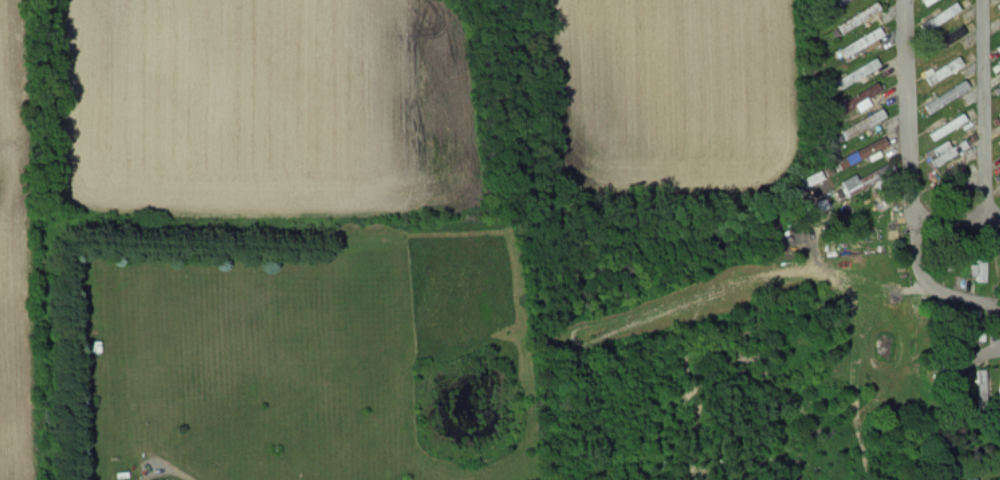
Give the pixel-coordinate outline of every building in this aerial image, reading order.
[(836,26),(841,34),(880,10),(876,2),(836,26)] [(922,50),(927,57),(966,32),(961,25),(922,50)] [(881,37),(877,29),(844,46),(849,54),(881,37)] [(924,77),(929,86),(962,65),(957,56),(924,77)] [(882,67),(875,57),(860,68),(867,78),(882,67)] [(831,108),(835,117),(880,96),(875,87),(831,108)] [(885,117),(880,108),(839,134),(844,142),(885,117)] [(965,121),(961,114),(929,133),(933,140),(965,121)] [(836,163),(841,171),(887,145),(883,137),(836,163)] [(968,147),(963,139),(950,147),(946,141),(925,153),(933,168),(968,147)] [(991,156),(995,167),(999,165),(999,153),(991,156)] [(884,179),(896,174),(891,164),(844,186),(848,195),(869,186),(873,196),(888,189),(884,179)] [(986,283),(986,258),(979,258),(979,264),(971,264),(971,283),(986,283)]
